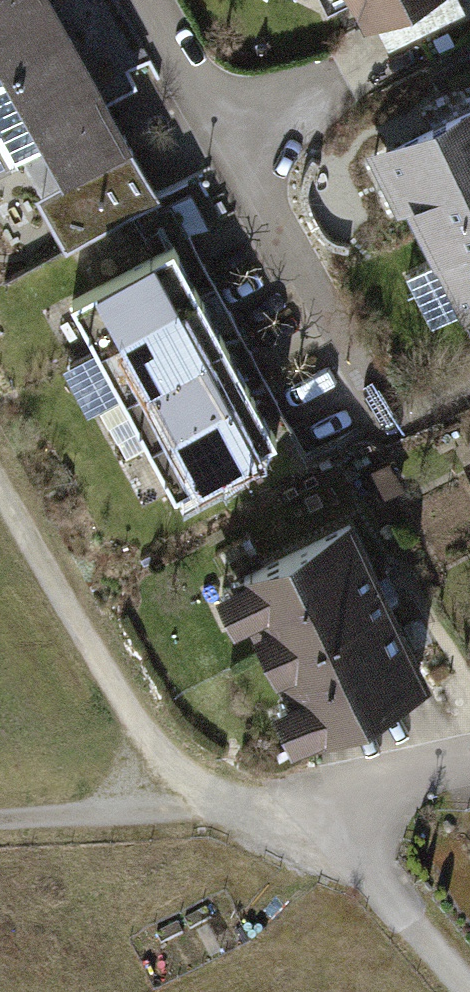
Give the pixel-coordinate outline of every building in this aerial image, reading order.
[(62,0),(0,0),(0,182),(61,147),(80,181),(47,200),(78,255),(175,199),(62,0)] [(322,27),(362,6),(379,38),(453,0),(308,0),(322,27)] [(354,173),(381,227),(418,209),(447,267),(411,286),(442,347),(469,333),(469,114),(354,173)] [(183,501),(295,442),(194,253),(82,312),(183,501)] [(303,747),(443,679),(366,522),(224,591),(245,634),(268,623),(304,697),(283,707),(303,747)]
